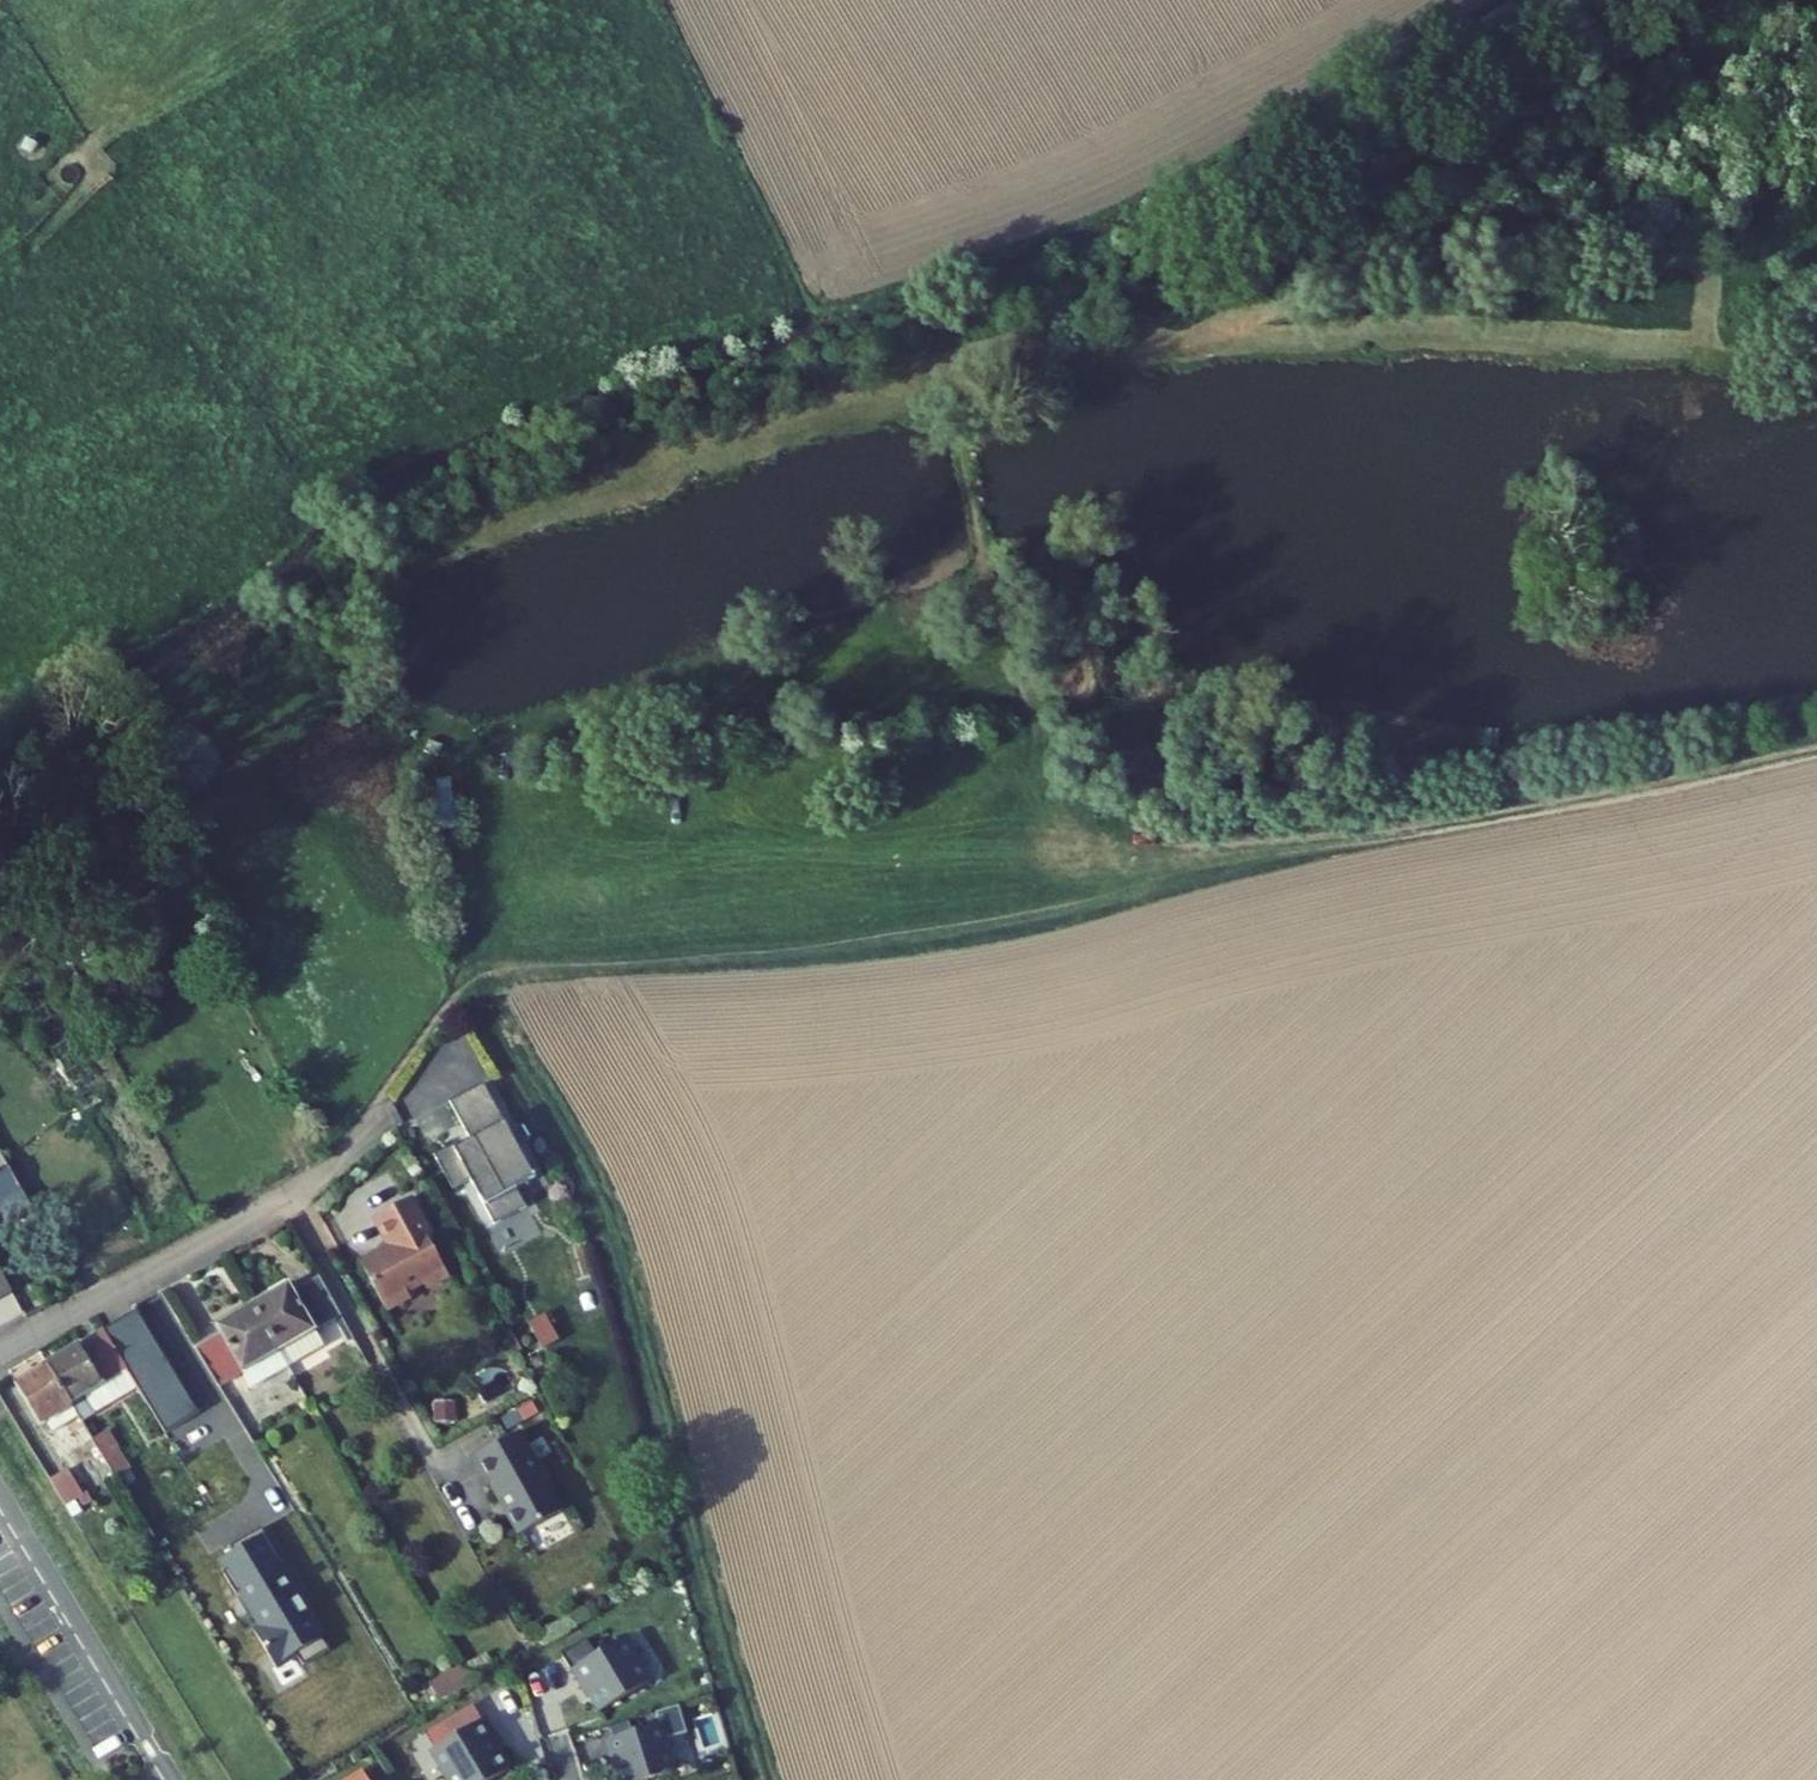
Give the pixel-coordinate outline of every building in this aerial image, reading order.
[(435,1154),(440,1165),(453,1189),(471,1179),(495,1224),(527,1207),(517,1187),(515,1183),(533,1174),(518,1145),(513,1147),(501,1125),(506,1122),(484,1083),(450,1101),(474,1145),(460,1152),(455,1143),(435,1154)] [(0,1151),(0,1173),(10,1168),(0,1151)] [(0,1173),(0,1201),(22,1189),(10,1168),(0,1173)] [(9,1224),(34,1210),(22,1189),(0,1201),(0,1208),(9,1224)] [(428,1226),(413,1198),(376,1218),(392,1247),(361,1263),(387,1311),(408,1299),(406,1293),(424,1283),(432,1286),(450,1277),(424,1229),(428,1226)] [(12,1290),(0,1269),(0,1296),(12,1290)] [(289,1284),(253,1305),(289,1367),(325,1347),(316,1331),(337,1319),(342,1317),(320,1277),(293,1292),(289,1284)] [(289,1367),(253,1305),(217,1326),(221,1334),(196,1348),(219,1387),(244,1373),(253,1388),(289,1367)] [(342,1317),(337,1319),(349,1340),(354,1337),(342,1317)] [(144,1399),(163,1388),(122,1320),(102,1331),(137,1388),(144,1399)] [(102,1331),(48,1365),(79,1417),(82,1421),(137,1388),(102,1331)] [(79,1417),(48,1365),(15,1384),(45,1433),(51,1430),(53,1433),(79,1417)] [(107,1431),(93,1440),(105,1458),(119,1450),(107,1431)] [(519,1431),(469,1459),(485,1488),(491,1485),(518,1535),(563,1509),(519,1431)] [(105,1458),(93,1440),(74,1452),(96,1489),(116,1477),(105,1458)] [(116,1477),(129,1468),(119,1450),(105,1458),(116,1477)] [(84,1495),(68,1470),(51,1480),(66,1506),(74,1501),(79,1498),(84,1495)] [(88,1493),(84,1495),(79,1498),(84,1505),(92,1500),(88,1493)] [(74,1501),(66,1506),(73,1517),(81,1512),(74,1501)] [(601,1711),(651,1682),(625,1638),(571,1669),(582,1689),(586,1686),(601,1711)] [(580,1663),(595,1655),(589,1646),(574,1655),(580,1663)] [(495,1669),(487,1653),(465,1665),(473,1680),(495,1669)] [(471,1684),(462,1667),(429,1684),(439,1701),(471,1684)] [(433,1751),(450,1779),(493,1779),(511,1769),(494,1741),(498,1738),(487,1719),(433,1751)] [(605,1740),(611,1761),(616,1760),(621,1779),(650,1779),(675,1773),(660,1724),(605,1740)]
